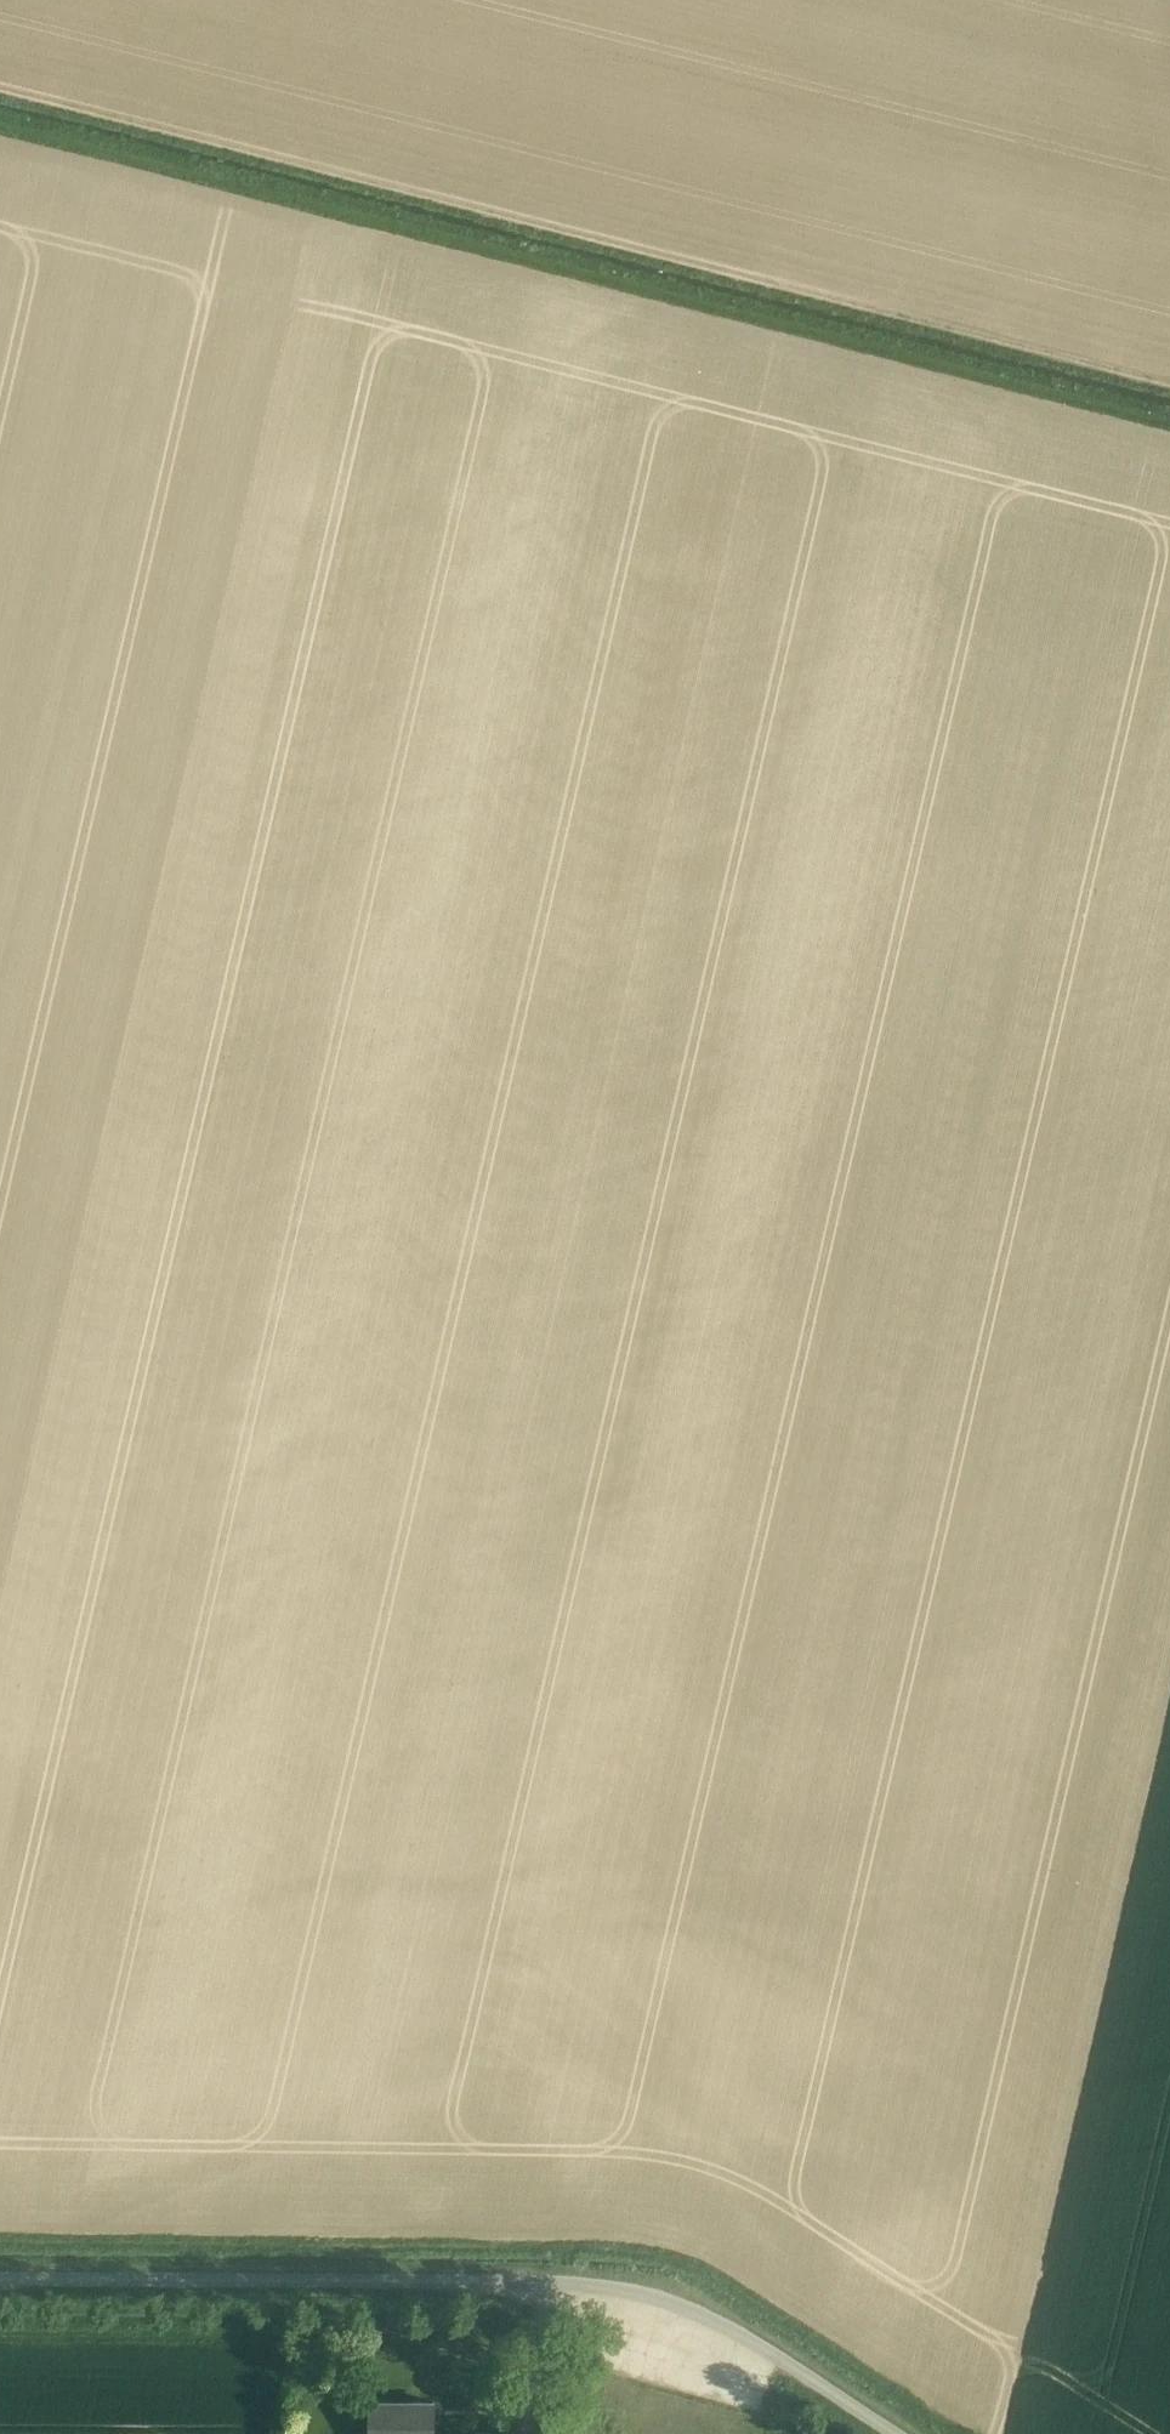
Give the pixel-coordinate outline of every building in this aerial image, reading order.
[(373,2426),(373,2433),(434,2433),(434,2402),(373,2402),(373,2426)]
